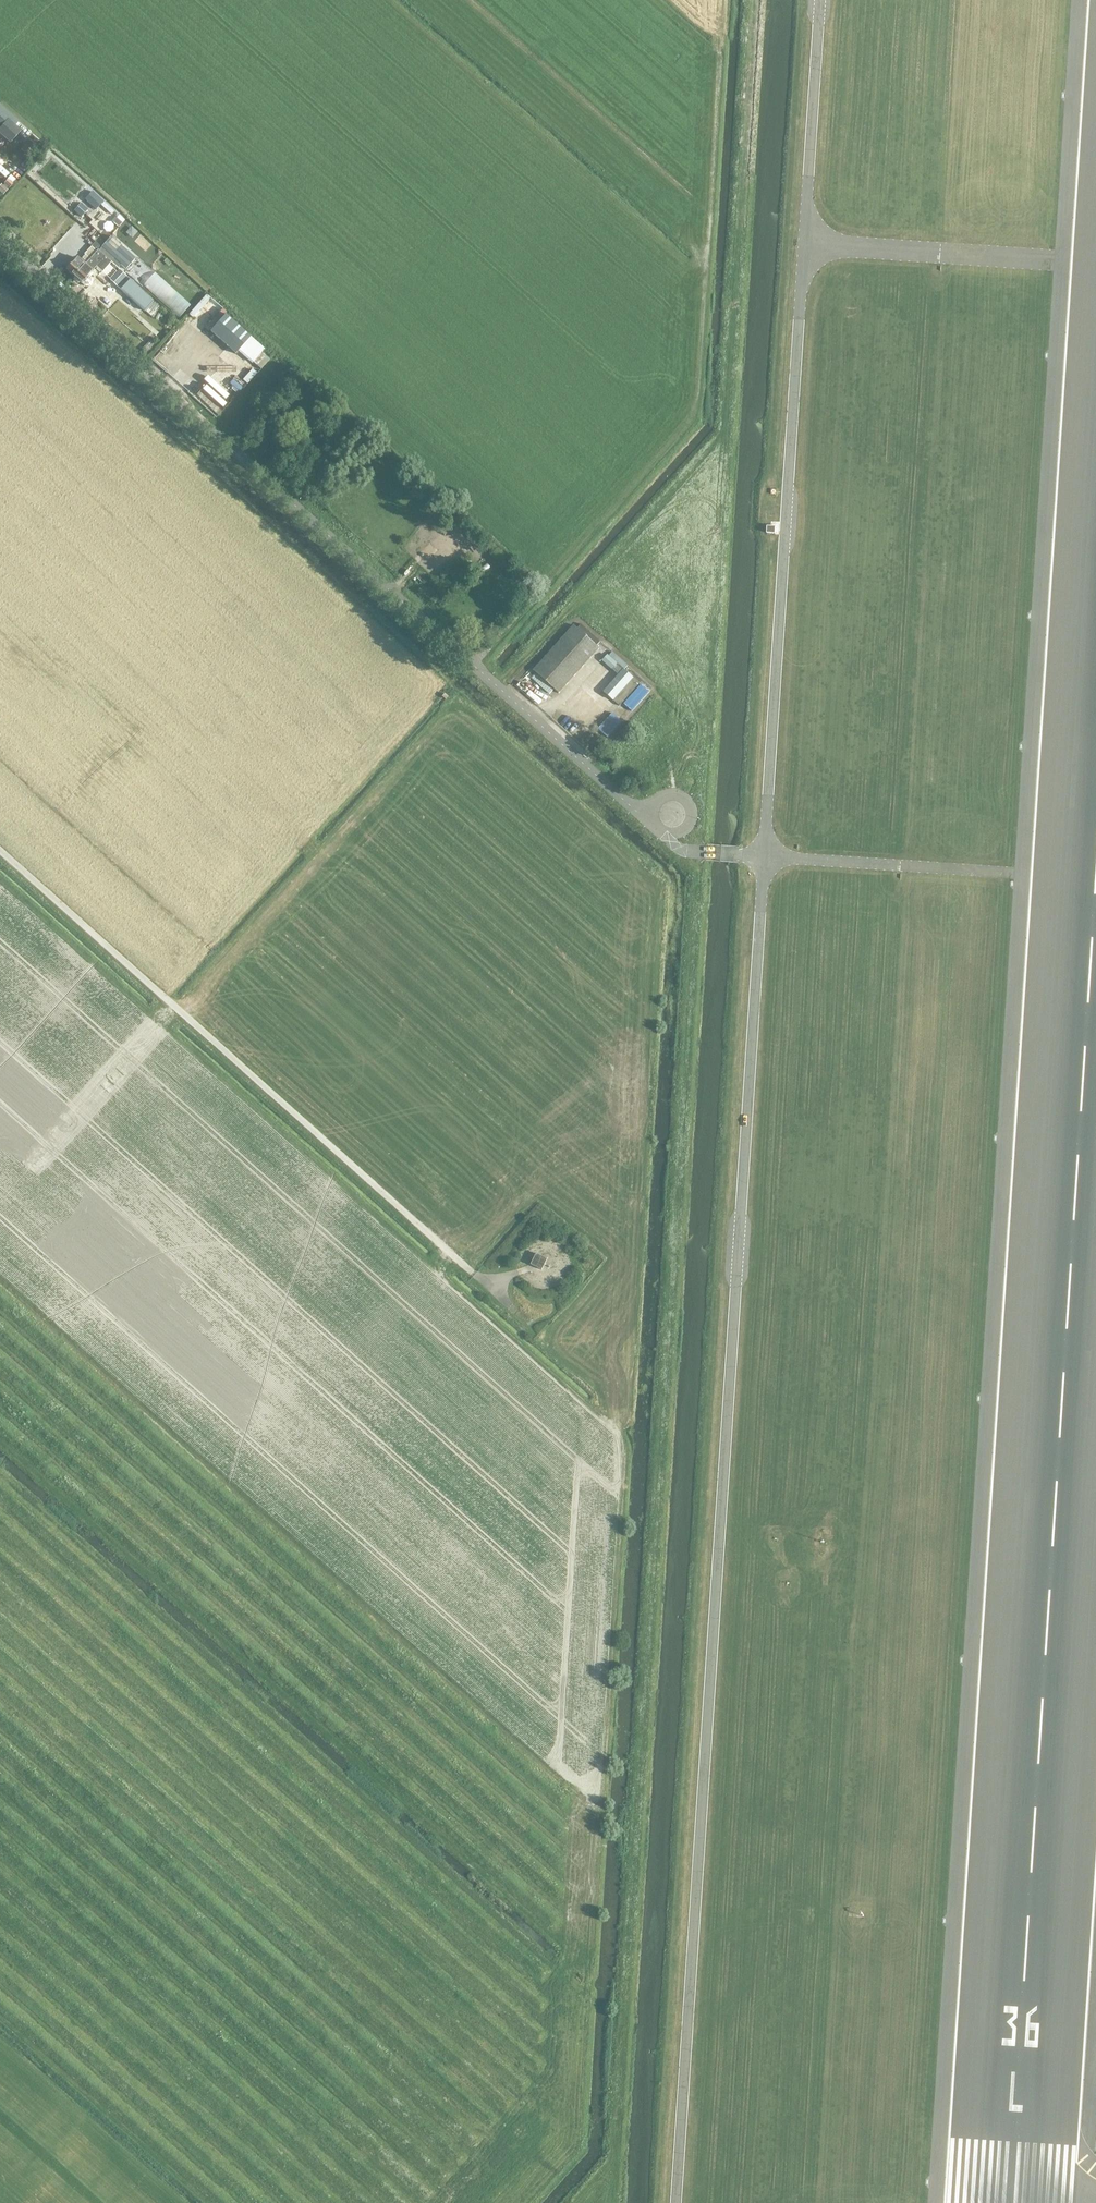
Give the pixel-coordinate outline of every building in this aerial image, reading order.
[(11,145),(22,132),(9,120),(0,131),(0,135),(11,145)] [(22,151),(30,158),(38,149),(30,142),(22,151)] [(12,184),(16,180),(11,175),(7,179),(12,184)] [(94,209),(102,201),(92,193),(85,200),(94,209)] [(74,212),(81,218),(88,211),(80,205),(74,212)] [(109,214),(112,210),(107,206),(104,210),(109,214)] [(118,229),(125,221),(119,216),(113,224),(118,229)] [(150,245),(153,241),(143,234),(140,238),(150,245)] [(136,259),(111,236),(101,247),(126,270),(136,259)] [(66,270),(74,277),(101,246),(96,242),(84,255),(85,256),(80,261),(77,258),(66,270)] [(97,267),(101,261),(107,267),(111,262),(103,255),(101,253),(102,253),(98,250),(101,247),(101,246),(74,277),(82,283),(86,286),(89,285),(92,283),(92,279),(88,276),(94,270),(98,273),(101,270),(97,267)] [(130,298),(146,311),(151,316),(159,307),(154,302),(145,294),(134,283),(120,270),(110,280),(124,293),(125,293),(130,298)] [(226,315),(211,331),(236,354),(251,338),(226,315)] [(261,368),(268,360),(261,354),(254,362),(261,368)] [(250,383),(257,371),(252,367),(244,379),(250,383)] [(559,693),(599,648),(575,626),(534,671),(559,693)] [(602,662),(618,675),(604,691),(620,706),(640,683),(625,669),(628,666),(613,652),(609,656),(608,655),(602,662)] [(621,722),(626,716),(618,708),(612,714),(621,722)] [(609,736),(619,724),(610,716),(599,728),(609,736)] [(543,1269),(548,1257),(537,1252),(532,1263),(543,1269)]
